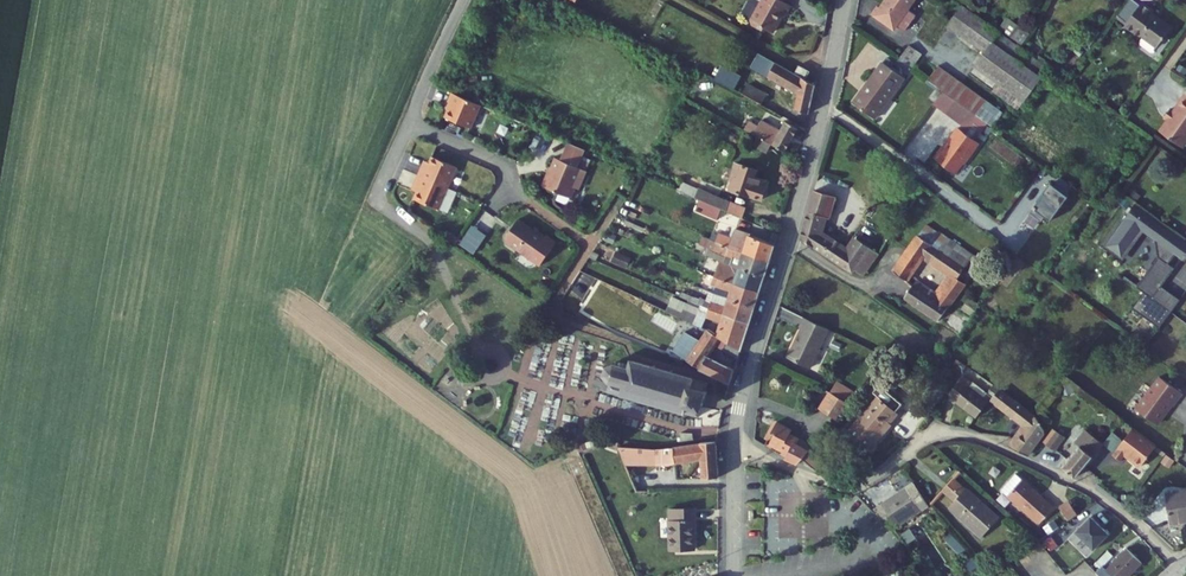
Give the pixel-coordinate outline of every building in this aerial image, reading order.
[(757,3),(758,3),(749,19),(750,22),(761,28),(763,25),(771,30),(776,21),(775,18),(778,13),(780,14),(783,16),(790,4),(783,0),(759,0),(757,3)] [(901,30),(905,33),(909,36),(920,21),(912,15),(921,3),(918,0),(893,0),(883,14),(882,13),(877,19),(898,35),(901,30)] [(1154,51),(1167,32),(1159,26),(1150,19),(1151,16),(1139,6),(1120,29),(1136,42),(1138,39),(1154,51)] [(952,28),(990,56),(985,62),(980,68),(1019,98),(1027,104),(1051,73),(965,10),(952,28)] [(903,65),(915,74),(920,66),(926,58),(915,50),(903,65)] [(808,81),(803,78),(792,72),(770,60),(762,74),(793,92),(790,108),(806,112),(813,83),(808,81)] [(807,69),(796,64),(792,72),(803,78),(807,69)] [(876,122),(906,82),(895,74),(884,66),(855,106),(876,122)] [(942,94),(994,132),(1000,125),(1005,118),(940,69),(929,84),(942,94)] [(761,92),(742,82),(737,92),(755,103),(761,92)] [(482,103),(454,91),(450,101),(453,103),(447,116),(472,126),(482,103)] [(1168,124),(1160,135),(1184,153),(1185,151),(1185,100),(1174,116),(1170,112),(1164,121),(1168,124)] [(757,127),(752,136),(758,139),(772,148),(784,155),(797,131),(791,127),(784,123),(776,138),(757,127)] [(973,162),(973,160),(982,149),(959,133),(951,146),(951,149),(947,155),(944,153),(936,164),(958,180),(966,168),(969,168),(973,162)] [(768,155),(772,148),(758,139),(754,146),(768,155)] [(587,150),(570,142),(562,158),(557,156),(549,172),(548,171),(542,184),(570,197),(575,187),(579,188),(587,171),(579,166),(587,150)] [(423,166),(419,174),(447,187),(457,166),(433,156),(430,162),(427,168),(423,166)] [(769,199),(770,194),(769,193),(768,192),(769,190),(767,189),(769,183),(756,178),(757,172),(736,165),(732,176),(737,177),(734,187),(732,191),(765,203),(765,201),(769,199)] [(447,187),(419,174),(415,183),(420,185),(417,191),(414,198),(438,209),(447,187)] [(1053,186),(1046,182),(1029,211),(1050,223),(1072,184),(1058,176),(1053,186)] [(682,194),(727,215),(729,211),(730,206),(685,187),(682,194)] [(870,250),(860,243),(852,253),(819,229),(830,193),(816,188),(801,238),(854,276),(857,273),(865,279),(880,258),(870,250)] [(695,213),(717,223),(721,214),(699,204),(695,213)] [(651,212),(639,206),(634,217),(646,223),(651,212)] [(1138,210),(1106,251),(1123,264),(1143,237),(1158,248),(1160,265),(1137,295),(1152,306),(1161,294),(1176,274),(1170,269),(1177,261),(1185,249),(1185,245),(1138,210)] [(483,211),(479,222),(494,228),(498,216),(483,211)] [(947,238),(954,229),(935,215),(928,224),(947,238)] [(529,259),(544,239),(519,221),(506,238),(507,243),(529,259)] [(473,254),(487,234),(473,224),(459,243),(473,254)] [(969,262),(944,243),(947,238),(928,224),(894,274),(900,278),(906,282),(923,257),(930,262),(934,256),(957,274),(935,304),(908,284),(900,296),(939,323),(968,282),(960,276),(969,262)] [(947,238),(944,243),(969,262),(979,248),(954,229),(947,238)] [(730,253),(768,264),(773,249),(748,242),(750,236),(735,230),(730,240),(718,234),(713,244),(714,245),(715,245),(730,253)] [(731,261),(729,268),(738,271),(763,278),(768,264),(730,253),(715,245),(714,245),(711,252),(724,258),(731,261)] [(1177,261),(1183,265),(1185,261),(1185,249),(1177,261)] [(625,268),(630,257),(615,251),(610,262),(625,268)] [(830,310),(839,285),(834,283),(830,282),(825,297),(813,293),(820,270),(803,264),(794,290),(812,296),(809,303),(830,310)] [(726,268),(723,277),(735,280),(738,271),(729,268),(726,268)] [(723,277),(713,274),(711,281),(758,295),(763,278),(738,271),(735,280),(723,277)] [(709,288),(731,295),(728,303),(753,310),(758,295),(721,284),(711,281),(709,288)] [(1161,294),(1152,306),(1171,320),(1180,308),(1161,294)] [(664,311),(692,324),(700,309),(672,295),(664,311)] [(962,309),(971,315),(977,306),(967,300),(962,309)] [(725,311),(713,308),(711,315),(748,326),(753,310),(728,303),(725,311)] [(796,326),(782,353),(792,359),(802,364),(822,326),(798,314),(793,324),(796,326)] [(740,352),(748,326),(711,315),(709,323),(721,327),(717,338),(720,340),(731,346),(740,352)] [(708,358),(720,340),(717,338),(705,331),(682,367),(690,370),(692,366),(697,368),(701,373),(728,381),(729,381),(733,370),(708,358)] [(737,360),(740,352),(731,346),(728,354),(737,360)] [(605,384),(606,386),(609,387),(607,394),(626,400),(626,398),(642,403),(642,405),(646,406),(646,404),(659,408),(658,410),(662,411),(663,409),(698,419),(700,413),(702,413),(703,409),(701,408),(704,397),(706,398),(708,392),(706,392),(708,385),(673,375),(674,372),(670,371),(669,373),(656,370),(657,367),(654,366),(653,368),(630,361),(627,369),(615,366),(616,364),(613,363),(612,365),(609,367),(606,366),(604,369),(606,370),(604,374),(602,375),(602,379),(605,379),(606,383),(605,384)] [(981,411),(982,407),(991,398),(994,395),(976,380),(975,381),(965,373),(952,391),(961,398),(960,400),(978,414),(981,411)] [(925,386),(929,380),(923,375),(918,381),(925,386)] [(936,395),(941,389),(929,380),(925,386),(936,395)] [(1177,412),(1185,401),(1163,384),(1139,416),(1160,431),(1170,418),(1170,416),(1173,411),(1174,412),(1175,412),(1176,412),(1177,412)] [(1040,422),(1035,414),(1017,400),(1000,387),(996,392),(994,395),(991,398),(1026,425),(1010,446),(1025,453),(1046,427),(1040,422)] [(939,410),(950,396),(941,389),(936,395),(937,395),(931,403),(939,410)] [(872,399),(878,392),(877,391),(870,398),(872,399)] [(891,419),(898,411),(878,392),(872,399),(871,400),(874,403),(843,437),(861,455),(869,446),(870,448),(886,431),(884,430),(893,421),(891,419)] [(818,409),(835,420),(842,413),(849,405),(828,395),(818,409)] [(794,465),(799,459),(807,451),(790,439),(792,435),(784,429),(786,426),(773,416),(766,426),(768,428),(761,438),(772,446),(773,444),(780,448),(776,453),(785,459),(794,465)] [(1156,448),(1132,431),(1112,458),(1120,464),(1126,456),(1132,460),(1136,459),(1144,465),(1156,448)] [(1083,472),(1104,446),(1096,439),(1087,433),(1078,443),(1083,447),(1065,468),(1077,478),(1083,472)] [(1103,443),(1111,451),(1121,441),(1112,433),(1103,443)] [(679,436),(680,444),(694,442),(693,434),(679,436)] [(790,439),(807,451),(810,447),(792,435),(790,439)] [(1045,449),(1052,455),(1057,449),(1062,443),(1054,437),(1045,449)] [(701,481),(717,480),(716,462),(715,444),(699,446),(699,448),(660,450),(635,450),(617,447),(626,467),(699,462),(701,481)] [(825,458),(811,446),(810,447),(807,451),(799,459),(813,471),(825,458)] [(1001,499),(1042,529),(1049,520),(1056,510),(1014,481),(1001,499)] [(950,511),(947,516),(963,528),(980,540),(994,521),(947,486),(936,501),(950,511)] [(1184,496),(1167,499),(1172,529),(1185,526),(1185,495),(1184,496)] [(915,519),(920,525),(923,523),(927,520),(910,498),(903,503),(901,500),(879,515),(879,516),(886,526),(893,535),(915,519)] [(1080,518),(1071,504),(1063,510),(1072,523),(1080,518)] [(698,522),(698,510),(684,510),(669,510),(669,551),(695,552),(695,522),(698,522)] [(879,531),(886,526),(879,516),(872,521),(879,531)] [(1143,561),(1137,554),(1131,546),(1109,565),(1119,575),(1127,575),(1143,561)]
